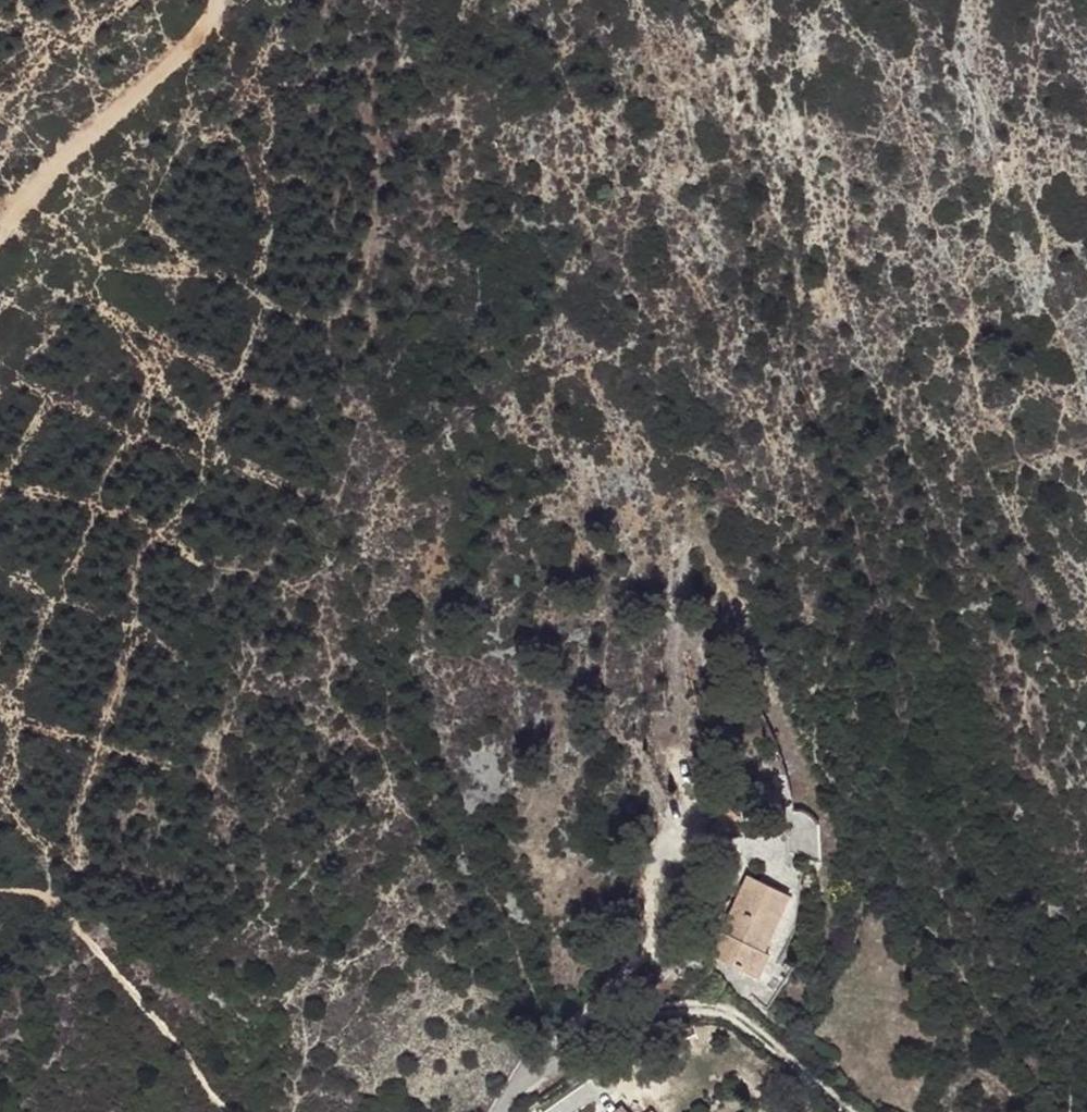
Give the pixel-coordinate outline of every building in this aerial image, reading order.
[(724,786),(720,766),(711,768),(715,787),(724,786)] [(764,950),(789,894),(747,875),(711,955),(758,977),(769,953),(764,950)]
